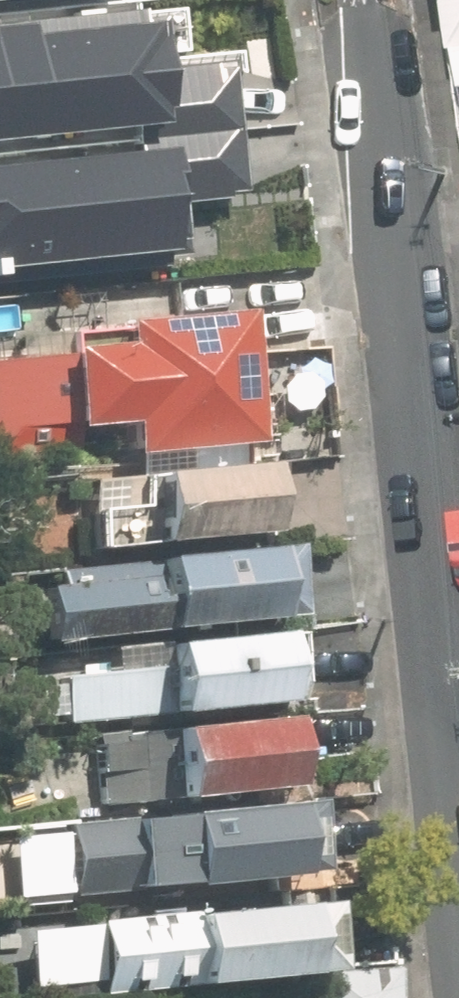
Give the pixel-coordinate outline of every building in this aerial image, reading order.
[(155,97),(147,0),(97,0),(0,7),(0,109),(155,97)] [(170,230),(162,129),(0,142),(0,243),(170,230)] [(125,452),(245,441),(233,312),(113,324),(115,344),(70,348),(77,428),(123,423),(125,452)] [(65,352),(0,358),(0,454),(74,447),(65,352)] [(254,533),(247,464),(140,474),(146,543),(254,533)] [(258,621),(250,545),(149,555),(151,574),(33,585),(38,641),(258,621)] [(266,705),(259,636),(158,645),(160,667),(60,677),(64,724),(266,705)] [(276,787),(269,717),(92,734),(99,804),(276,787)] [(283,876),(276,802),(64,822),(72,896),(283,876)] [(297,974),(290,903),(13,930),(18,991),(98,983),(99,993),(297,974)] [(319,997),(384,997),(383,968),(317,971),(319,997)]
